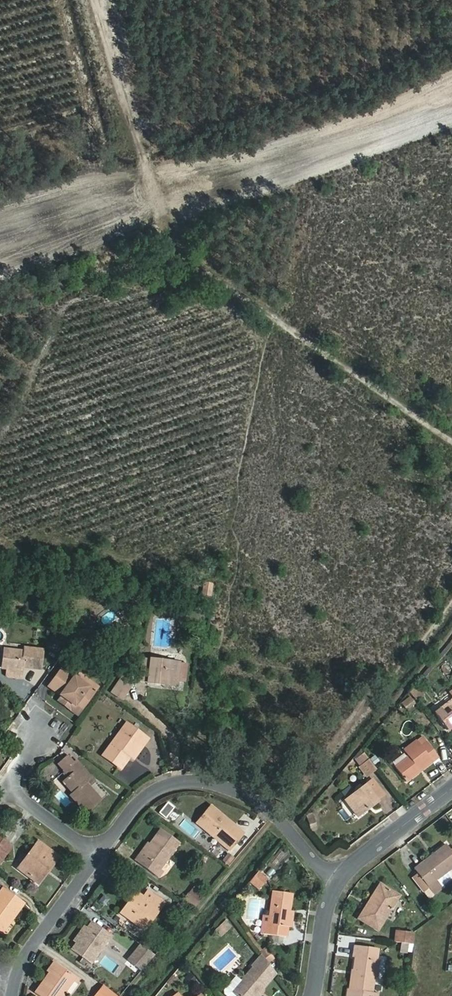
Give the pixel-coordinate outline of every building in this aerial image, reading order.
[(6,669),(6,677),(21,678),(22,667),(22,663),(27,663),(27,668),(40,669),(42,650),(24,648),(24,651),(9,650),(6,669)] [(141,681),(155,683),(155,679),(177,681),(179,662),(143,658),(141,681)] [(184,681),(186,663),(179,663),(177,680),(184,681)] [(93,692),(61,668),(47,686),(60,696),(57,700),(69,709),(77,714),(93,692)] [(95,678),(83,669),(76,679),(93,692),(96,688),(91,684),(95,678)] [(131,687),(121,679),(111,692),(121,700),(131,687)] [(441,708),(434,713),(446,730),(451,726),(451,700),(441,708)] [(121,767),(129,756),(139,742),(143,745),(148,738),(128,722),(104,753),(121,767)] [(139,742),(129,756),(133,759),(143,745),(139,742)] [(396,767),(407,781),(438,757),(427,742),(421,747),(417,742),(405,752),(408,757),(396,767)] [(362,753),(352,760),(365,778),(375,771),(362,753)] [(66,755),(62,759),(69,767),(73,763),(66,755)] [(62,759),(57,764),(64,771),(69,767),(62,759)] [(76,760),(74,763),(89,779),(91,777),(76,760)] [(69,795),(84,813),(100,799),(89,788),(88,789),(83,784),(89,779),(74,763),(73,763),(69,767),(64,771),(63,772),(67,776),(62,782),(72,793),(69,795)] [(358,819),(368,811),(367,807),(375,801),(383,796),(372,781),(345,802),(358,819)] [(367,807),(368,811),(377,805),(375,801),(367,807)] [(196,823),(210,835),(212,832),(225,844),(223,846),(228,851),(242,835),(211,807),(196,823)] [(137,863),(161,830),(157,827),(132,860),(137,863)] [(179,843),(161,830),(137,863),(157,877),(162,872),(159,869),(179,843)] [(212,832),(210,835),(223,846),(225,844),(212,832)] [(17,867),(33,879),(43,865),(47,868),(57,855),(36,841),(17,867)] [(0,852),(0,860),(10,847),(6,844),(0,852)] [(422,863),(426,867),(417,873),(432,893),(441,886),(436,880),(448,871),(451,868),(451,853),(450,850),(446,845),(422,863)] [(226,853),(221,861),(228,866),(234,858),(226,853)] [(208,859),(202,871),(215,877),(221,865),(208,859)] [(422,863),(414,869),(417,873),(426,867),(422,863)] [(43,865),(33,879),(37,882),(47,868),(43,865)] [(257,870),(247,882),(257,890),(267,879),(257,870)] [(448,871),(436,880),(441,886),(451,878),(451,876),(448,871)] [(192,909),(203,895),(192,886),(181,900),(192,909)] [(398,898),(380,887),(360,920),(377,931),(398,898)] [(3,891),(0,894),(0,930),(21,904),(3,891)] [(135,894),(121,913),(144,930),(164,904),(148,892),(143,899),(135,894)] [(272,892),(269,916),(267,924),(271,925),(270,935),(285,937),(286,927),(288,911),(290,894),(272,892)] [(267,924),(269,916),(263,916),(261,934),(270,935),(271,925),(267,924)] [(224,919),(212,930),(220,938),(231,927),(224,919)] [(104,933),(90,923),(86,929),(76,943),(71,951),(89,964),(104,942),(100,939),(104,933)] [(86,929),(83,927),(73,941),(76,943),(86,929)] [(395,931),(394,942),(412,945),(413,933),(395,931)] [(104,942),(109,936),(104,933),(100,939),(104,942)] [(153,955),(139,944),(126,960),(140,971),(153,955)] [(410,953),(411,945),(399,944),(398,952),(410,953)] [(378,976),(380,960),(381,949),(356,947),(355,958),(358,959),(355,991),(353,991),(353,995),(383,995),(383,994),(377,993),(378,976)] [(275,970),(263,954),(241,979),(237,974),(223,987),(223,991),(228,995),(257,995),(261,992),(259,988),(275,970)] [(49,974),(57,965),(54,962),(46,971),(49,974)] [(39,995),(55,995),(56,995),(58,995),(62,995),(76,978),(57,965),(49,974),(34,993),(39,995)] [(103,986),(95,995),(116,995),(103,986)]
